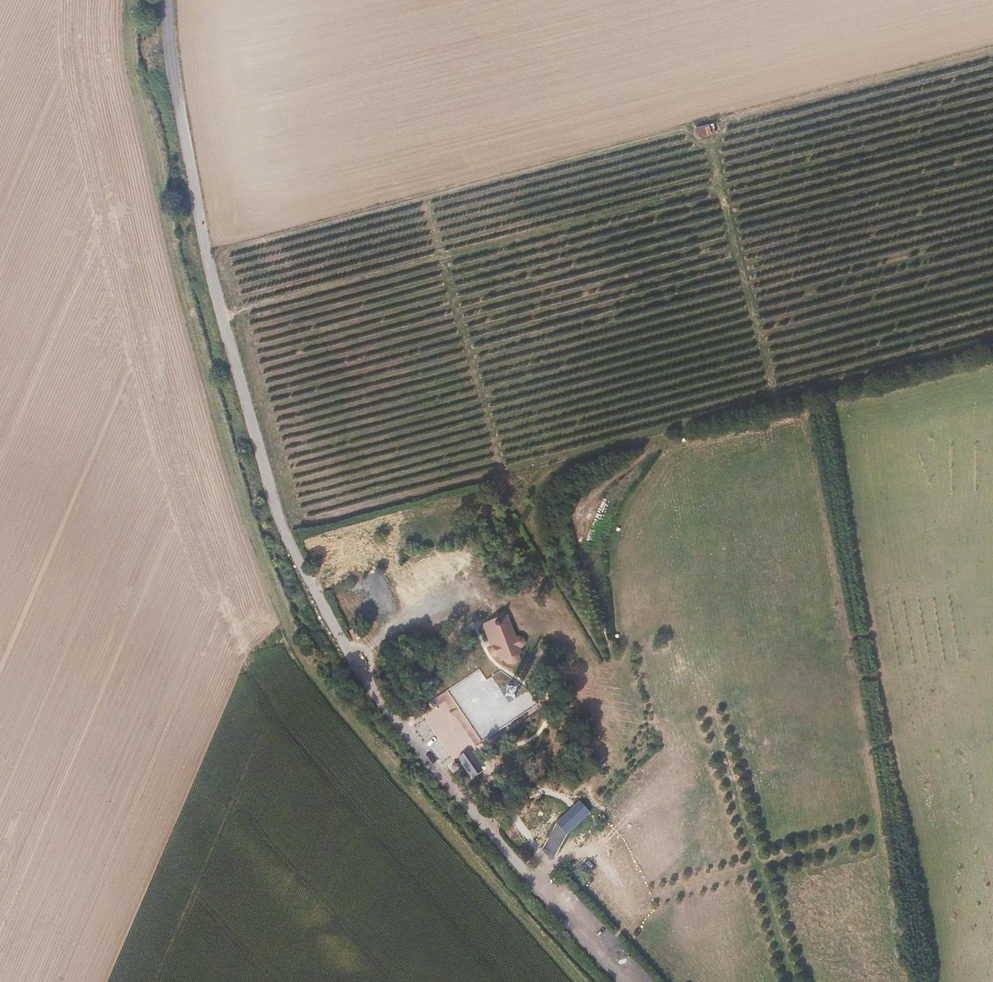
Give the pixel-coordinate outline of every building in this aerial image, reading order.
[(712,123),(696,125),(698,136),(713,133),(712,123)] [(646,489),(654,495),(664,483),(656,477),(646,489)] [(516,636),(507,613),(483,622),(495,649),(493,651),(492,656),(500,659),(504,663),(508,665),(515,666),(519,660),(522,652),(522,648),(525,645),(526,640),(521,637),(516,636)] [(519,686),(505,682),(502,695),(515,699),(519,686)] [(448,690),(429,701),(433,709),(426,713),(446,749),(474,733),(448,690)]
